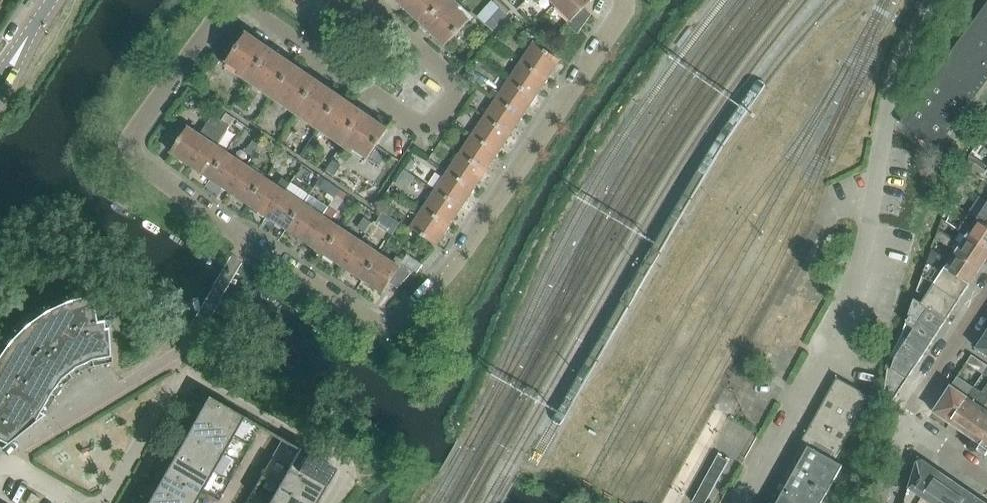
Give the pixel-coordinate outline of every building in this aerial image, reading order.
[(424,27),(445,47),(469,22),(458,11),(460,8),(452,0),(411,0),(404,8),(424,27)] [(555,4),(571,21),(584,8),(593,0),(559,0),(555,4)] [(900,123),(936,149),(986,80),(986,5),(900,123)] [(591,15),(584,8),(571,21),(568,25),(578,35),(591,15)] [(239,75),(273,98),(295,66),(247,33),(227,63),(241,72),(239,75)] [(521,62),(547,79),(560,61),(534,43),(521,62)] [(521,62),(509,80),(535,98),(547,79),(521,62)] [(273,98),(319,130),(341,97),(295,66),(273,98)] [(509,80),(497,98),(523,116),(535,98),(509,80)] [(319,130),(353,152),(355,149),(369,158),(388,129),(341,97),(319,130)] [(497,98),(485,117),(511,134),(523,116),(497,98)] [(485,117),(473,135),(499,152),(511,134),(485,117)] [(980,131),(980,132),(977,138),(979,139),(983,133),(986,136),(986,127),(984,125),(980,131)] [(172,153),(192,166),(209,141),(189,128),(172,153)] [(473,135),(460,153),(486,171),(499,152),(473,135)] [(192,166),(211,179),(228,153),(209,141),(192,166)] [(211,179),(230,192),(247,166),(228,153),(211,179)] [(460,153),(448,172),(474,189),(486,171),(460,153)] [(975,165),(970,172),(986,184),(986,173),(975,165)] [(249,204),(266,179),(247,166),(230,192),(249,204)] [(448,172),(436,190),(462,207),(474,189),(448,172)] [(268,217),(285,191),(266,179),(249,204),(268,217)] [(436,190),(424,208),(450,226),(462,207),(436,190)] [(268,217),(287,229),(304,204),(285,191),(268,217)] [(323,216),(304,204),(287,229),(306,242),(323,216)] [(977,219),(986,225),(986,204),(977,219)] [(450,226),(424,208),(411,227),(437,245),(450,226)] [(986,249),(986,225),(977,219),(970,215),(965,222),(959,231),(966,236),(967,235),(986,249)] [(306,242),(325,255),(342,229),(323,216),(306,242)] [(342,229),(325,255),(345,267),(362,242),(342,229)] [(967,235),(966,236),(960,245),(939,231),(937,239),(980,269),(986,259),(986,249),(967,235)] [(345,267),(364,280),(381,254),(362,242),(345,267)] [(970,285),(980,269),(956,253),(949,261),(933,251),(929,262),(947,275),(950,272),(970,285)] [(381,254),(364,280),(383,293),(390,283),(400,267),(381,254)] [(959,301),(970,285),(950,272),(947,275),(929,262),(923,277),(959,301)] [(414,272),(402,264),(400,267),(390,283),(399,289),(414,272)] [(947,321),(959,301),(924,278),(922,281),(931,288),(920,304),(922,305),(921,307),(927,311),(930,308),(947,321)] [(102,322),(95,323),(90,296),(66,302),(44,313),(25,327),(8,344),(0,355),(0,443),(5,445),(4,446),(4,447),(43,417),(44,416),(39,413),(49,396),(60,381),(74,369),(90,362),(109,358),(107,329),(104,330),(102,322)] [(947,321),(927,311),(921,307),(920,308),(917,307),(904,333),(908,337),(896,354),(898,356),(891,370),(890,370),(884,399),(893,402),(947,321)] [(976,349),(986,356),(986,332),(976,349)] [(966,364),(983,375),(986,369),(986,366),(972,356),(966,364)] [(950,423),(967,398),(968,397),(975,388),(958,377),(934,412),(950,423)] [(842,466),(835,462),(871,398),(837,379),(769,502),(822,502),(842,466)] [(966,434),(983,408),(986,402),(986,387),(976,403),(968,397),(967,398),(950,423),(966,434)] [(197,415),(233,435),(243,418),(207,397),(197,415)] [(983,408),(966,434),(981,444),(986,436),(986,410),(983,408)] [(187,433),(222,453),(233,435),(197,415),(187,433)] [(222,453),(187,433),(177,451),(212,471),(222,453)] [(335,470),(298,450),(288,467),(325,488),(335,470)] [(176,451),(166,469),(202,489),(212,471),(177,451),(176,451)] [(692,501),(695,502),(706,502),(729,461),(718,455),(692,501)] [(940,472),(922,460),(917,462),(905,502),(909,502),(919,502),(940,472)] [(325,488),(288,467),(278,485),(310,502),(316,502),(325,488)] [(156,487),(185,502),(194,502),(202,489),(166,469),(156,487)] [(940,472),(919,502),(941,502),(955,483),(940,472)] [(941,502),(963,502),(970,493),(955,483),(941,502)] [(278,485),(268,502),(310,502),(278,485)] [(156,487),(147,502),(185,502),(156,487)] [(25,502),(26,502),(38,502),(40,499),(31,493),(25,502)] [(970,493),(963,502),(985,502),(970,493)]
